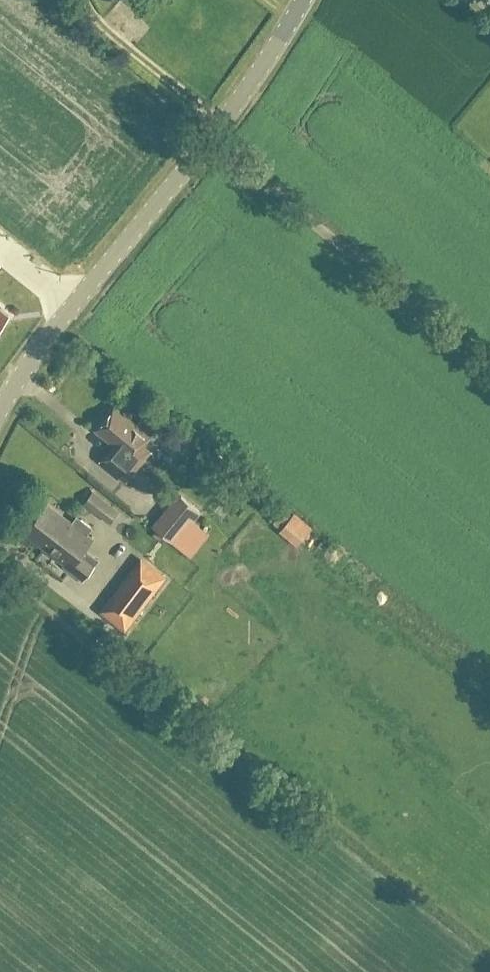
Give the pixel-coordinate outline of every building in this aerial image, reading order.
[(94,429),(116,448),(103,464),(125,482),(146,456),(139,450),(150,436),(149,436),(156,428),(143,418),(137,426),(113,406),(94,429)] [(130,483),(124,495),(142,504),(149,492),(130,483)] [(155,528),(174,543),(199,512),(180,497),(155,528)] [(81,554),(92,540),(85,535),(91,528),(80,519),(74,527),(46,504),(24,533),(69,568),(68,570),(82,581),(95,564),(81,554)] [(276,528),(305,547),(317,529),(288,510),(276,528)] [(116,597),(106,610),(127,626),(137,613),(166,576),(145,559),(116,597)]
